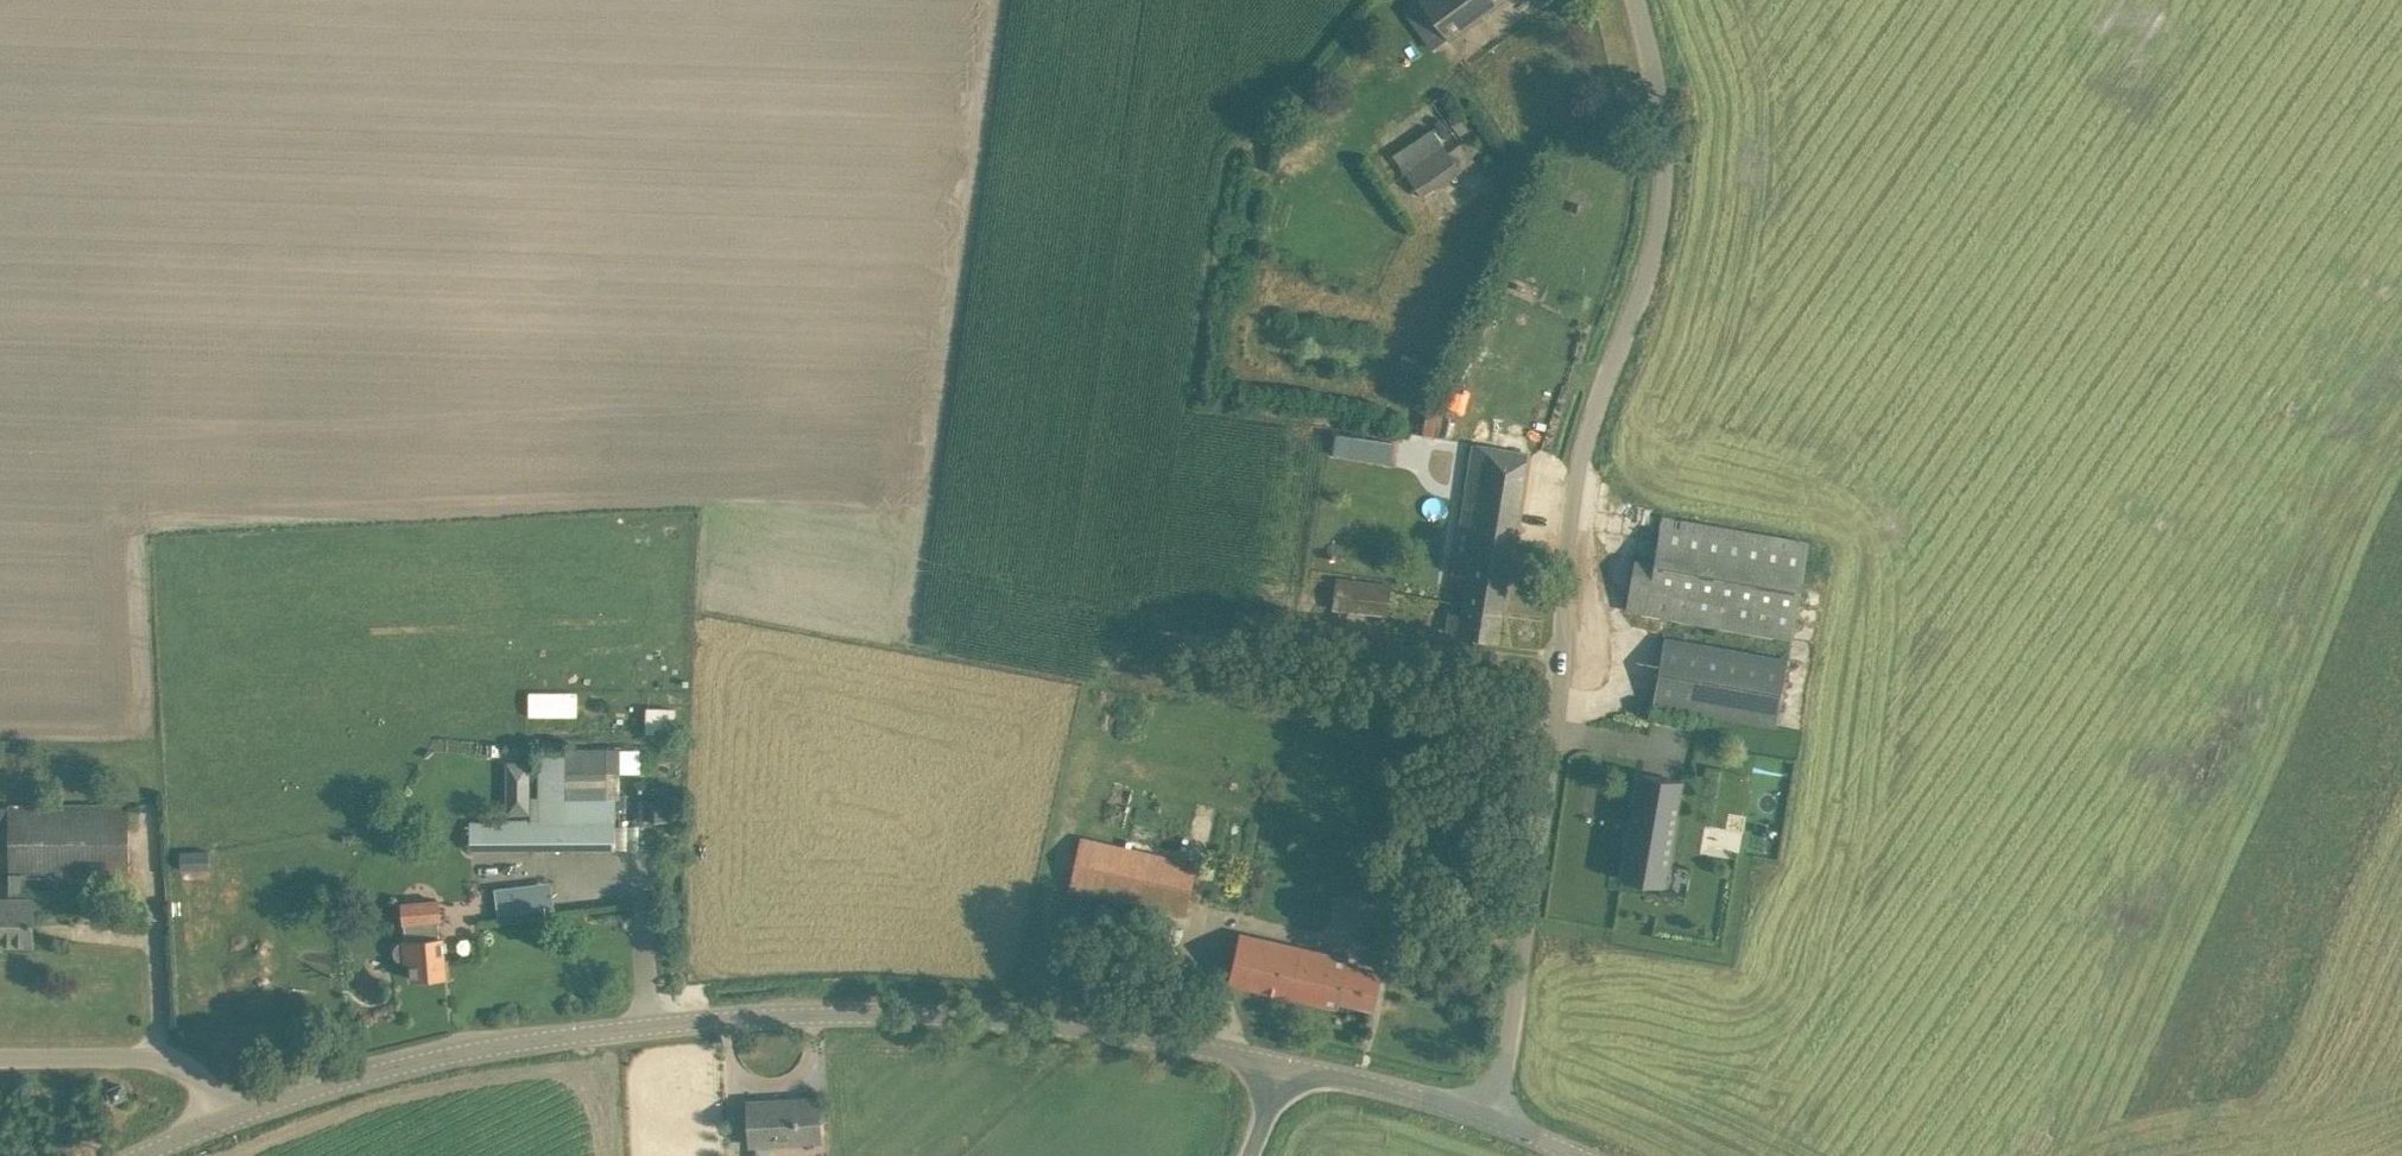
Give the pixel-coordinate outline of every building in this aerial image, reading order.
[(1447,36),(1448,38),(1500,0),(1420,0),(1447,36)] [(1469,128),(1462,118),(1453,124),(1461,134),(1469,128)] [(1465,174),(1445,144),(1405,171),(1426,201),(1465,174)] [(1553,177),(1566,181),(1571,165),(1559,161),(1553,177)] [(1438,408),(1427,406),(1422,434),(1434,436),(1438,408)] [(1467,487),(1462,520),(1453,572),(1469,575),(1464,604),(1502,610),(1528,452),(1473,443),(1466,487),(1467,487)] [(1792,637),(1809,541),(1662,515),(1654,562),(1635,558),(1626,608),(1792,637)] [(1392,584),(1364,580),(1336,577),(1333,606),(1389,612),(1392,584)] [(1497,639),(1502,610),(1464,604),(1463,613),(1450,611),(1447,630),(1460,632),(1459,633),(1497,639)] [(1786,658),(1692,641),(1664,636),(1653,703),(1774,724),(1786,658)] [(642,704),(641,728),(670,728),(671,705),(642,704)] [(1640,776),(1622,880),(1664,887),(1681,783),(1640,776)] [(671,793),(639,793),(639,819),(671,819),(671,793)] [(530,794),(507,794),(507,813),(530,813),(530,794)] [(616,797),(616,807),(625,807),(625,794),(621,794),(616,794),(616,797)] [(533,797),(532,821),(615,820),(616,807),(616,797),(533,797)] [(10,805),(10,844),(10,874),(11,874),(11,898),(0,898),(0,942),(33,942),(32,898),(25,898),(25,874),(129,874),(128,804),(10,805)] [(616,849),(616,847),(615,820),(532,821),(470,822),(470,850),(616,849)] [(1185,912),(1188,899),(1196,863),(1082,837),(1070,886),(1185,912)] [(176,855),(177,867),(204,865),(203,853),(176,855)] [(578,902),(577,878),(552,879),(553,903),(578,902)] [(439,937),(437,919),(441,919),(439,899),(402,902),(404,921),(405,940),(399,942),(397,943),(395,946),(394,949),(394,952),(395,955),(397,957),(399,958),(401,959),(407,960),(411,959),(412,977),(445,975),(442,937),(439,937)] [(1174,970),(1184,927),(1158,922),(1148,965),(1174,970)] [(1228,981),(1337,1006),(1338,999),(1373,1007),(1381,972),(1347,964),(1348,956),(1239,931),(1228,981)] [(122,1083),(108,1088),(113,1100),(127,1095),(122,1083)] [(750,1144),(820,1140),(818,1096),(748,1100),(750,1144)]
